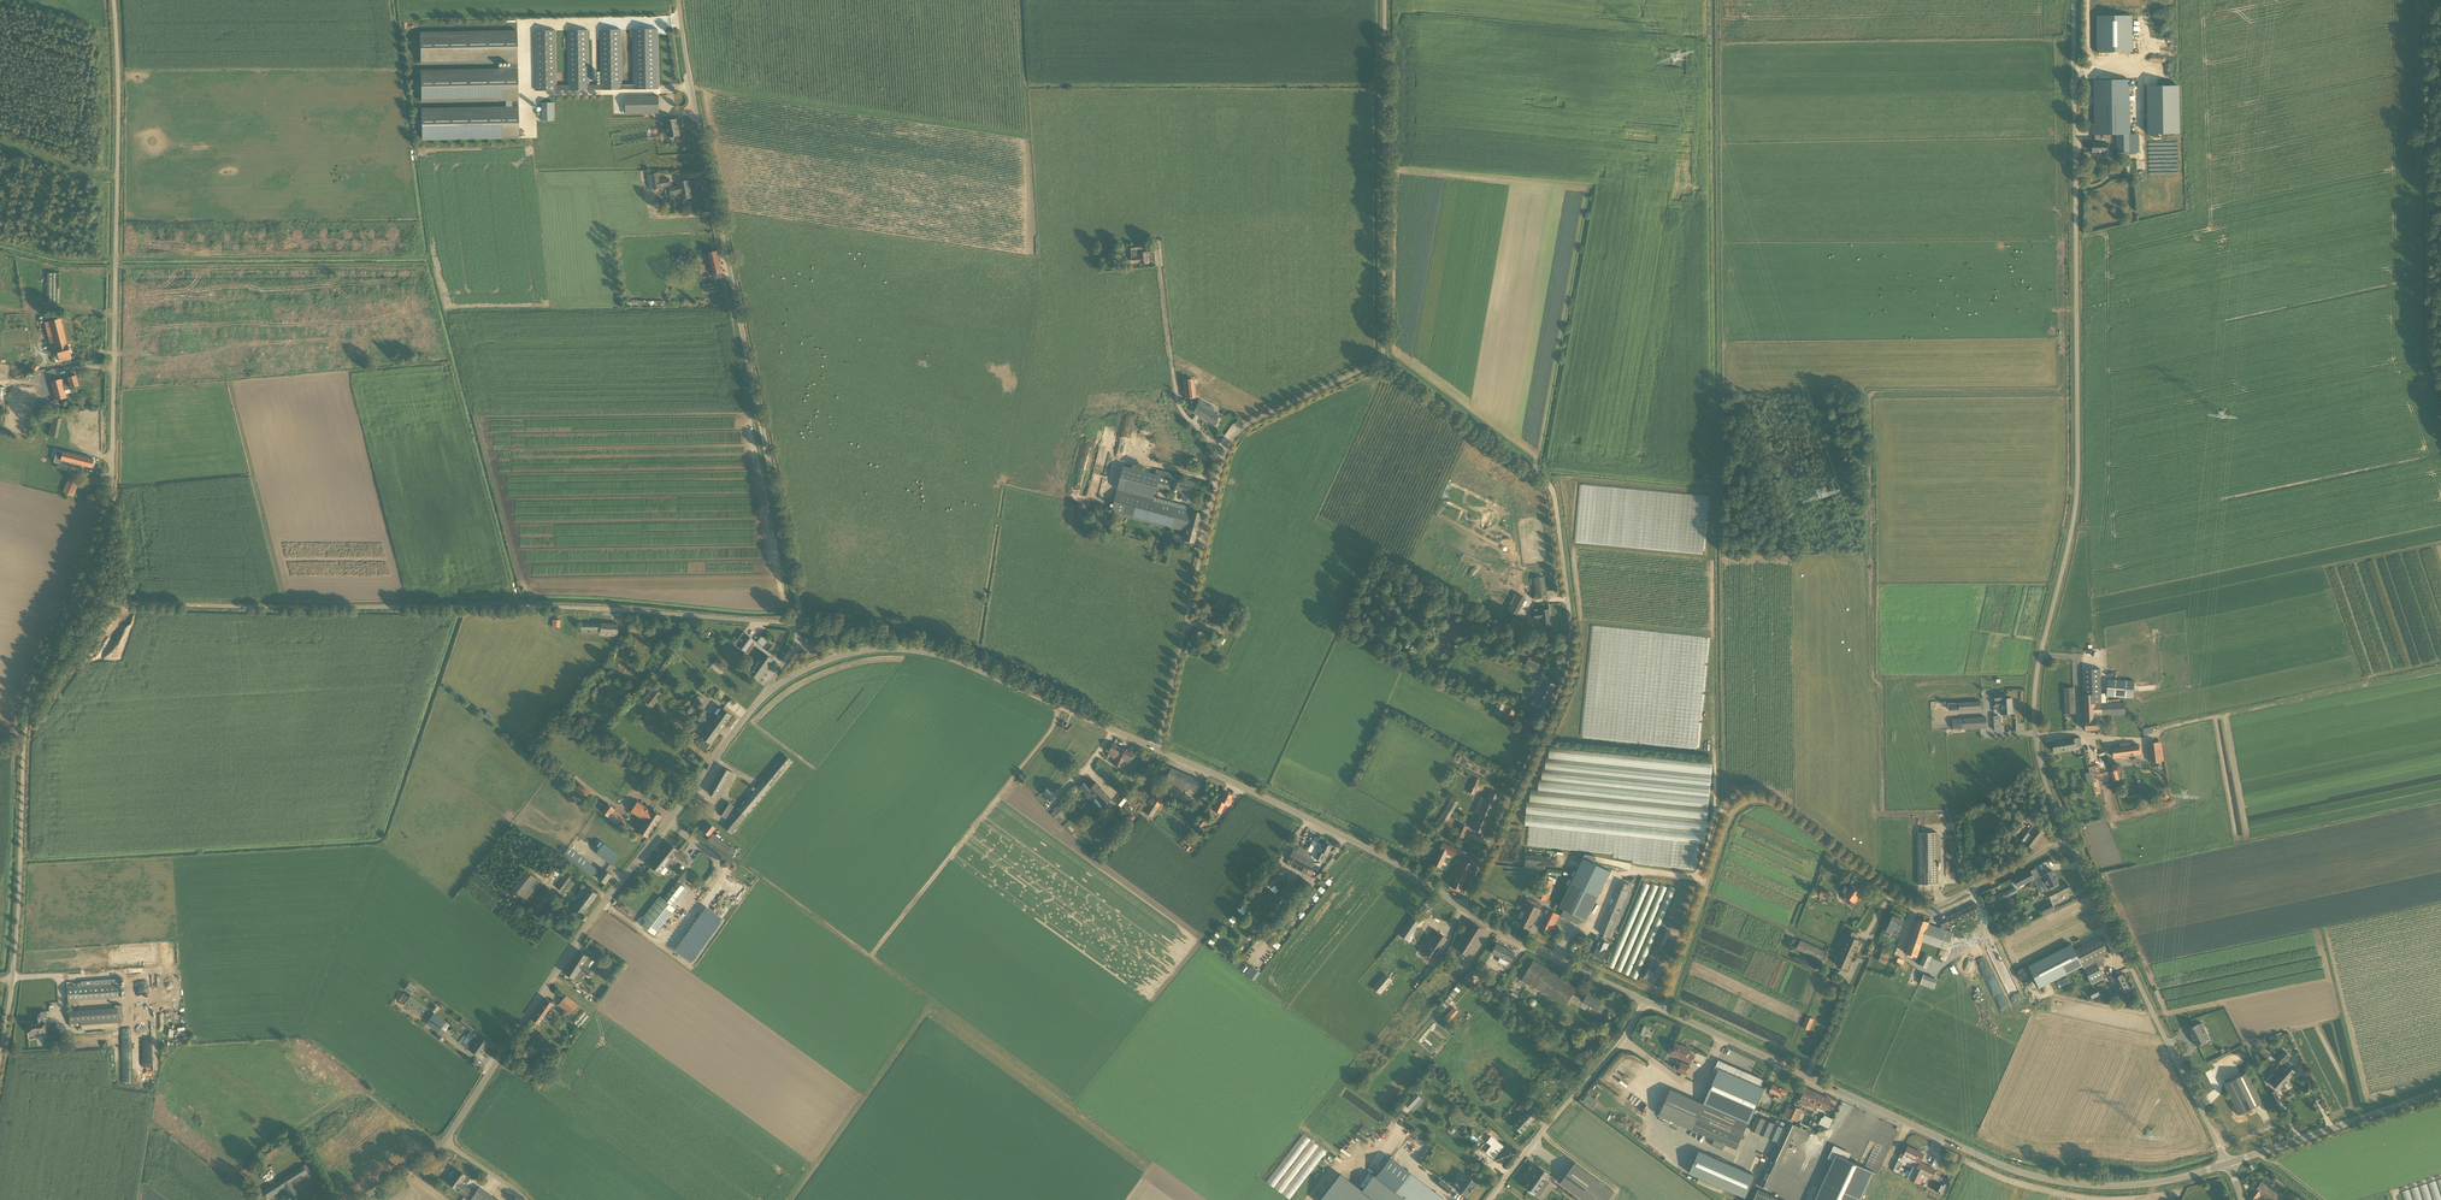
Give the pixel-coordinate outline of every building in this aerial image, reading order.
[(2139,40),(2131,40),(2131,15),(2097,16),(2097,52),(2140,52),(2139,40)] [(569,90),(604,90),(634,89),(634,90),(659,89),(658,29),(633,29),(634,84),(622,84),(621,30),(601,30),(601,85),(589,85),(588,30),(568,30),(569,85),(557,85),(556,30),(535,31),(536,91),(557,91),(569,90)] [(499,68),(421,70),(421,102),(511,101),(511,107),(421,108),(422,140),(519,138),(517,31),(420,33),(421,64),(511,63),(511,67),(499,67),(499,68)] [(2069,56),(2069,42),(2059,42),(2059,56),(2069,56)] [(2117,153),(2130,153),(2128,80),(2094,80),(2095,123),(2092,123),(2092,135),(2095,135),(2095,143),(2092,143),(2092,152),(2101,152),(2101,153),(2107,153),(2107,149),(2107,143),(2111,143),(2111,135),(2116,135),(2117,153)] [(2179,87),(2146,87),(2147,134),(2180,133),(2179,87)] [(626,114),(659,113),(659,96),(625,97),(626,114)] [(554,102),(542,102),(542,120),(554,120),(554,102)] [(680,135),(677,119),(665,121),(666,122),(661,122),(662,129),(667,128),(669,137),(680,135)] [(659,181),(658,173),(644,176),(647,190),(649,190),(653,189),(654,190),(661,188),(661,187),(671,185),(669,179),(659,181)] [(691,198),(690,189),(691,188),(689,180),(679,182),(680,187),(671,189),(672,194),(681,193),(682,200),(685,199),(686,200),(687,199),(691,198)] [(1139,262),(1139,263),(1144,263),(1145,263),(1148,263),(1149,262),(1149,258),(1148,257),(1147,252),(1142,252),(1142,249),(1141,245),(1130,246),(1131,250),(1136,250),(1136,257),(1130,258),(1130,263),(1139,262)] [(708,276),(722,273),(717,251),(708,253),(709,255),(704,257),(708,276)] [(683,267),(688,257),(680,253),(675,262),(683,267)] [(60,302),(60,273),(48,273),(48,302),(60,302)] [(704,292),(712,291),(711,284),(703,285),(704,292)] [(626,295),(623,298),(627,302),(629,299),(630,300),(633,296),(629,292),(626,295)] [(71,358),(60,318),(45,323),(52,350),(54,356),(58,354),(60,362),(71,358)] [(35,373),(40,367),(34,363),(30,369),(35,373)] [(71,389),(71,388),(79,386),(76,375),(68,377),(51,382),(56,400),(66,397),(64,390),(71,389)] [(1193,379),(1183,380),(1186,399),(1195,398),(1193,379)] [(1215,424),(1219,416),(1212,412),(1214,408),(1200,401),(1193,412),(1215,424)] [(57,437),(61,418),(52,416),(48,435),(57,437)] [(77,435),(85,435),(85,426),(77,426),(77,435)] [(94,459),(63,452),(61,459),(57,458),(56,462),(83,469),(84,466),(92,468),(94,459)] [(1133,470),(1130,484),(1151,489),(1156,490),(1172,494),(1173,492),(1176,479),(1158,475),(1155,474),(1155,475),(1133,470)] [(1178,490),(1192,493),(1195,482),(1180,478),(1178,490)] [(72,496),(78,483),(69,479),(63,492),(72,496)] [(1154,497),(1153,499),(1117,490),(1111,513),(1148,523),(1160,527),(1161,525),(1181,530),(1179,539),(1184,540),(1195,543),(1202,514),(1192,511),(1188,510),(1188,506),(1154,497)] [(1111,522),(1111,520),(1111,519),(1110,517),(1110,516),(1108,514),(1107,513),(1105,512),(1103,512),(1102,512),(1101,512),(1099,512),(1097,513),(1096,514),(1095,516),(1094,517),(1094,519),(1094,520),(1094,522),(1094,524),(1095,525),(1096,526),(1098,527),(1099,528),(1101,529),(1103,529),(1104,529),(1106,528),(1107,527),(1108,526),(1109,525),(1110,523),(1111,522)] [(1701,624),(1706,567),(1592,553),(1587,613),(1701,624)] [(1533,578),(1536,599),(1546,597),(1544,577),(1533,578)] [(1516,615),(1525,598),(1516,593),(1507,610),(1516,615)] [(1551,625),(1549,609),(1539,610),(1539,612),(1533,612),(1534,619),(1540,618),(1541,626),(1551,625)] [(1216,625),(1221,613),(1214,610),(1209,622),(1216,625)] [(1235,634),(1244,617),(1232,611),(1223,627),(1235,634)] [(1526,632),(1530,626),(1513,617),(1510,623),(1526,632)] [(597,631),(599,631),(599,623),(581,623),(581,633),(588,633),(588,631),(590,631),(590,633),(597,634),(597,631)] [(601,634),(618,635),(618,624),(602,623),(601,634)] [(1209,639),(1210,633),(1194,630),(1192,641),(1201,642),(1202,637),(1209,639)] [(745,652),(748,648),(751,650),(754,646),(751,644),(754,640),(747,635),(738,647),(745,652)] [(1525,665),(1537,670),(1543,655),(1523,648),(1520,656),(1527,659),(1525,665)] [(765,654),(761,651),(751,665),(754,668),(750,674),(758,680),(773,659),(765,653),(765,654)] [(725,667),(722,664),(723,662),(720,660),(716,666),(722,671),(725,667)] [(2102,694),(2101,669),(2082,670),(2085,730),(2097,730),(2097,715),(2126,714),(2125,702),(2106,703),(2106,692),(2102,694)] [(665,688),(675,676),(668,671),(659,683),(665,688)] [(2133,698),(2135,681),(2108,679),(2106,696),(2133,698)] [(659,696),(663,690),(657,686),(653,691),(659,696)] [(2074,688),(2070,688),(2064,688),(2065,714),(2075,713),(2074,688)] [(651,705),(659,696),(653,691),(645,701),(651,705)] [(690,714),(702,698),(695,693),(684,710),(690,714)] [(2002,714),(2003,714),(2003,716),(2004,717),(2008,717),(2010,716),(2010,714),(2013,714),(2013,713),(2012,713),(2012,708),(2012,698),(2007,699),(2006,694),(2001,694),(2001,695),(1995,695),(1995,706),(2002,706),(2002,714)] [(1511,721),(1516,709),(1499,701),(1494,713),(1511,721)] [(1959,711),(1981,709),(1980,702),(1959,703),(1959,704),(1959,711)] [(722,728),(732,715),(719,706),(711,718),(709,720),(712,723),(713,722),(722,728)] [(712,723),(709,720),(711,718),(703,712),(698,720),(705,725),(704,727),(708,729),(702,737),(711,744),(722,728),(713,722),(712,723)] [(1698,733),(1699,714),(1691,714),(1691,722),(1690,722),(1690,726),(1693,726),(1693,729),(1694,729),(1694,726),(1696,727),(1696,733),(1698,733)] [(1965,729),(1989,728),(1989,717),(1964,719),(1965,729)] [(671,736),(675,741),(683,734),(679,729),(671,736)] [(2081,747),(2080,737),(2074,739),(2052,742),(2054,752),(2077,749),(2077,748),(2081,747)] [(2151,763),(2162,762),(2159,742),(2148,744),(2151,763)] [(1112,743),(1109,753),(1114,754),(1112,759),(1116,761),(1114,765),(1121,768),(1125,759),(1130,761),(1133,752),(1125,749),(1125,748),(1122,747),(1112,743)] [(2124,756),(2122,743),(2120,744),(2120,747),(2113,748),(2114,757),(2124,756)] [(2130,746),(2130,743),(2122,743),(2124,756),(2140,754),(2139,745),(2130,746)] [(1059,769),(1065,775),(1070,769),(1063,764),(1059,769)] [(1196,791),(1201,781),(1166,765),(1160,778),(1184,789),(1188,791),(1190,788),(1196,791)] [(2087,784),(2092,782),(2109,779),(2108,772),(2102,774),(2099,765),(2089,768),(2090,773),(2084,774),(2087,784)] [(725,790),(734,774),(724,768),(714,785),(709,794),(719,799),(724,790),(725,790)] [(649,770),(642,780),(649,785),(656,775),(649,770)] [(2112,781),(2119,779),(2117,770),(2110,771),(2112,781)] [(1474,794),(1480,780),(1472,777),(1466,791),(1474,794)] [(1087,794),(1089,791),(1093,795),(1101,788),(1096,782),(1096,783),(1094,781),(1093,781),(1092,780),(1091,780),(1089,781),(1088,783),(1086,781),(1080,786),(1087,794)] [(580,783),(574,790),(584,798),(590,791),(580,783)] [(1165,797),(1171,787),(1164,783),(1158,793),(1158,792),(1145,813),(1152,817),(1165,797)] [(1103,805),(1104,805),(1111,799),(1101,788),(1093,795),(1091,798),(1093,801),(1097,798),(1101,803),(1098,805),(1100,808),(1103,805)] [(1229,805),(1232,800),(1230,800),(1232,796),(1225,792),(1221,801),(1217,799),(1213,809),(1220,813),(1225,803),(1229,805)] [(1473,820),(1473,821),(1477,823),(1485,827),(1498,795),(1491,792),(1488,799),(1481,796),(1474,813),(1479,815),(1477,822),(1473,820)] [(1118,804),(1121,807),(1126,799),(1123,797),(1118,804)] [(1444,827),(1459,802),(1451,797),(1437,823),(1444,827)] [(647,821),(639,832),(647,837),(661,816),(653,810),(639,801),(632,811),(647,821)] [(725,817),(732,805),(726,801),(718,813),(725,817)] [(1064,821),(1069,816),(1067,814),(1071,810),(1062,801),(1053,809),(1054,810),(1062,819),(1064,821)] [(614,809),(609,805),(603,812),(608,816),(613,810),(614,809)] [(2018,810),(2021,816),(2028,814),(2026,808),(2018,810)] [(1088,829),(1095,836),(1102,829),(1102,830),(1110,823),(1102,815),(1101,817),(1097,813),(1091,819),(1095,822),(1088,829)] [(1200,828),(1205,822),(1201,819),(1196,824),(1200,828)] [(708,821),(701,830),(709,837),(716,828),(708,821)] [(1482,833),(1485,827),(1477,823),(1473,821),(1471,826),(1475,827),(1474,830),(1482,833)] [(1463,838),(1468,827),(1461,824),(1456,835),(1463,838)] [(2021,842),(2031,850),(2047,830),(2041,825),(2033,836),(2028,832),(2021,842)] [(708,840),(731,857),(736,851),(713,833),(708,840)] [(1410,841),(1415,844),(1420,836),(1414,833),(1410,841)] [(1918,884),(1938,884),(1937,833),(1918,833),(1918,884)] [(578,838),(575,842),(582,847),(584,843),(578,838)] [(1332,846),(1324,842),(1323,844),(1322,844),(1314,859),(1304,854),(1306,850),(1299,846),(1297,850),(1293,849),(1288,860),(1309,871),(1315,858),(1323,863),(1332,846)] [(681,853),(670,843),(663,852),(671,859),(675,854),(682,861),(687,855),(683,851),(681,853)] [(1433,865),(1440,868),(1447,854),(1454,857),(1457,849),(1443,843),(1439,850),(1440,850),(1433,865)] [(620,855),(604,844),(597,853),(612,865),(620,855)] [(604,870),(602,873),(569,848),(563,856),(592,877),(593,875),(606,884),(612,875),(604,870)] [(674,861),(671,859),(663,852),(651,866),(659,873),(665,866),(669,869),(671,868),(669,867),(674,861)] [(1524,866),(1557,868),(1557,864),(1555,864),(1555,856),(1525,854),(1524,866)] [(1563,914),(1579,922),(1582,917),(1587,920),(1611,871),(1594,862),(1596,856),(1586,854),(1584,858),(1560,906),(1565,909),(1563,914)] [(1464,863),(1460,861),(1453,875),(1456,876),(1451,887),(1459,891),(1472,864),(1465,861),(1464,863)] [(556,886),(562,891),(574,874),(568,869),(556,886)] [(2038,876),(2035,870),(2019,878),(2022,884),(2038,876)] [(527,871),(511,890),(525,901),(541,882),(527,871)] [(2051,885),(2055,883),(2058,882),(2053,871),(2036,879),(2038,884),(2040,884),(2041,886),(2043,885),(2045,890),(2049,888),(2048,886),(2051,884),(2051,885)] [(1270,887),(1277,879),(1273,875),(1265,883),(1270,887)] [(1546,901),(1554,882),(1545,878),(1541,887),(1539,886),(1537,891),(1539,892),(1537,897),(1546,901)] [(1642,881),(1611,967),(1623,972),(1623,973),(1631,976),(1641,980),(1673,887),(1669,885),(1668,887),(1660,884),(1659,886),(1651,883),(1651,884),(1642,881)] [(1619,888),(1615,899),(1625,903),(1632,887),(1622,882),(1619,889),(1619,888)] [(2060,886),(2058,882),(2055,883),(2051,885),(2051,884),(2048,886),(2049,888),(2045,890),(2046,889),(2047,892),(2051,900),(2071,891),(2067,883),(2060,886)] [(571,908),(582,916),(598,894),(584,884),(574,898),(579,901),(578,904),(575,902),(571,908)] [(671,905),(685,888),(680,884),(646,921),(642,925),(655,935),(676,909),(671,905)] [(559,897),(545,885),(529,905),(544,916),(559,897)] [(1854,903),(1858,899),(1856,898),(1860,892),(1853,887),(1846,897),(1854,903)] [(1830,900),(1832,895),(1821,891),(1819,896),(1830,900)] [(1531,925),(1542,905),(1527,898),(1521,910),(1526,913),(1522,920),(1523,921),(1521,925),(1528,929),(1530,925),(1531,925)] [(1941,926),(1945,928),(1947,927),(1980,912),(1978,908),(1976,903),(1940,920),(1939,920),(1941,926)] [(2043,915),(2054,909),(2052,903),(2040,909),(2043,915)] [(692,963),(721,918),(702,906),(674,951),(692,963)] [(1542,931),(1550,935),(1559,915),(1551,911),(1542,931)] [(1610,911),(1601,934),(1612,938),(1614,932),(1617,933),(1618,930),(1615,929),(1621,915),(1610,911)] [(1886,931),(1885,931),(1883,934),(1890,937),(1891,933),(1891,934),(1894,928),(1899,930),(1903,920),(1893,916),(1886,931)] [(1412,918),(1400,936),(1407,940),(1419,923),(1412,918)] [(1953,932),(1949,931),(1940,928),(1929,924),(1929,922),(1918,918),(1906,953),(1917,957),(1922,942),(1947,950),(1953,932)] [(1467,955),(1483,930),(1470,921),(1458,939),(1462,942),(1457,949),(1467,955)] [(1555,926),(1551,934),(1556,936),(1560,929),(1555,926)] [(638,932),(652,943),(655,938),(641,928),(638,932)] [(1662,932),(1657,943),(1660,944),(1664,946),(1669,935),(1668,934),(1669,932),(1664,929),(1663,932),(1662,932)] [(1853,956),(1859,941),(1855,939),(1857,934),(1847,929),(1845,935),(1847,936),(1845,942),(1843,941),(1839,950),(1843,952),(1844,952),(1853,956)] [(1429,961),(1431,958),(1433,959),(1447,938),(1441,934),(1435,930),(1420,951),(1426,955),(1424,957),(1429,961)] [(2082,966),(2095,959),(2100,956),(2109,952),(2101,937),(2075,951),(2082,966)] [(1602,958),(1609,944),(1600,940),(1594,954),(1602,958)] [(1822,961),(1827,952),(1801,940),(1796,949),(1822,961)] [(1509,963),(1514,953),(1496,944),(1491,953),(1492,953),(1492,954),(1499,957),(1497,962),(1504,966),(1508,962),(1509,963)] [(2039,988),(2082,966),(2075,951),(2071,944),(2028,966),(2039,988)] [(1843,952),(1839,950),(1836,955),(1841,957),(1837,966),(1846,970),(1853,956),(1844,952),(1843,952)] [(588,975),(592,969),(583,964),(588,957),(580,951),(566,974),(577,981),(583,971),(588,975)] [(1927,968),(1932,957),(1925,954),(1920,965),(1927,968)] [(1889,958),(1881,955),(1878,961),(1886,964),(1889,958)] [(2096,963),(2098,966),(2104,963),(2100,956),(2095,959),(2096,963)] [(2096,963),(2095,959),(2082,966),(2092,985),(2104,978),(2096,963)] [(1602,1006),(1599,1005),(1601,1001),(1596,998),(1597,997),(1589,992),(1584,1000),(1573,994),(1578,986),(1577,985),(1577,986),(1574,984),(1574,983),(1533,960),(1522,980),(1566,1005),(1569,1000),(1586,1010),(1588,1005),(1597,1010),(1597,1009),(1599,1011),(1600,1010),(1601,1010),(1602,1008),(1602,1007),(1602,1006)] [(1658,974),(1663,964),(1656,961),(1654,966),(1655,966),(1653,972),(1648,970),(1644,978),(1654,982),(1658,974)] [(1471,982),(1479,972),(1472,966),(1457,985),(1461,988),(1469,979),(1471,982)] [(1247,975),(1253,980),(1259,972),(1253,967),(1247,975)] [(2121,975),(2119,971),(2109,976),(2117,992),(2120,990),(2122,994),(2129,990),(2122,975),(2121,975)] [(1372,987),(1380,995),(1392,981),(1384,973),(1372,987)] [(2077,973),(2073,976),(2080,991),(2085,988),(2077,973)] [(1939,984),(1940,981),(1939,981),(1937,980),(1937,979),(1924,975),(1920,984),(1934,989),(1936,983),(1939,984)] [(68,1004),(79,1003),(79,1001),(121,998),(120,978),(81,981),(81,982),(73,983),(73,985),(67,985),(68,1004)] [(2057,982),(2059,987),(2071,983),(2069,978),(2057,982)] [(409,983),(404,989),(411,994),(416,988),(409,983)] [(2092,999),(2097,997),(2093,989),(2088,992),(2092,999)] [(410,995),(403,1004),(419,1016),(426,1007),(410,995)] [(571,1015),(578,1007),(566,996),(559,1005),(571,1015)] [(1446,1006),(1451,1000),(1447,997),(1442,1003),(1446,1006)] [(540,1024),(554,1004),(546,999),(532,1019),(540,1024)] [(81,1026),(118,1024),(118,1018),(124,1018),(123,1005),(117,1005),(117,1008),(69,1011),(70,1024),(80,1024),(81,1026)] [(434,1005),(431,1010),(435,1013),(439,1008),(434,1005)] [(1449,1023),(1458,1012),(1453,1007),(1443,1018),(1449,1023)] [(579,1027),(589,1016),(583,1010),(573,1021),(579,1027)] [(44,1022),(44,1019),(41,1019),(41,1013),(35,1013),(36,1023),(29,1023),(30,1033),(46,1032),(45,1021),(44,1022)] [(426,1024),(438,1033),(446,1022),(434,1013),(426,1024)] [(1802,1027),(1809,1030),(1814,1019),(1807,1016),(1802,1027)] [(471,1031),(474,1027),(462,1018),(459,1022),(471,1031)] [(2198,1025),(2189,1029),(2197,1046),(2206,1041),(2201,1031),(2205,1029),(2202,1023),(2198,1025)] [(483,1049),(488,1042),(475,1033),(470,1039),(483,1049)] [(478,1056),(483,1049),(470,1039),(467,1037),(461,1044),(478,1056)] [(1683,1047),(1676,1043),(1671,1053),(1681,1057),(1680,1059),(1691,1064),(1695,1056),(1689,1053),(1691,1049),(1683,1046),(1683,1047)] [(2295,1072),(2284,1062),(2290,1055),(2285,1050),(2277,1058),(2282,1063),(2281,1065),(2279,1064),(2277,1067),(2279,1069),(2289,1079),(2295,1072)] [(1670,1089),(1659,1115),(1698,1132),(1714,1139),(1725,1144),(1737,1149),(1748,1123),(1749,1124),(1764,1089),(1761,1087),(1764,1080),(1719,1061),(1717,1065),(1716,1065),(1714,1070),(1715,1070),(1714,1072),(1717,1074),(1704,1104),(1670,1089)] [(1677,1071),(1686,1075),(1690,1066),(1681,1062),(1677,1071)] [(2289,1079),(2279,1069),(2274,1074),(2275,1075),(2274,1076),(2273,1075),(2271,1075),(2270,1076),(2269,1077),(2269,1079),(2270,1079),(2273,1082),(2271,1084),(2278,1090),(2289,1079)] [(2263,1103),(2248,1072),(2224,1084),(2239,1114),(2263,1103)] [(1787,1091),(1783,1089),(1773,1084),(1770,1091),(1779,1095),(1778,1098),(1783,1101),(1788,1091),(1787,1091)] [(1827,1109),(1831,1100),(1806,1088),(1800,1101),(1816,1108),(1825,1113),(1827,1109)] [(1490,1091),(1483,1099),(1490,1105),(1493,1101),(1497,1104),(1501,1100),(1490,1091)] [(1417,1092),(1408,1102),(1412,1105),(1421,1095),(1417,1092)] [(1793,1106),(1791,1109),(1792,1109),(1788,1117),(1794,1120),(1799,1109),(1793,1106)] [(1513,1125),(1521,1132),(1538,1114),(1530,1107),(1528,1109),(1525,1107),(1517,1115),(1520,1118),(1513,1125)] [(1792,1109),(1791,1109),(1787,1107),(1783,1115),(1788,1117),(1792,1109)] [(1822,1118),(1819,1124),(1829,1128),(1833,1119),(1825,1116),(1824,1118),(1822,1118)] [(1763,1119),(1757,1133),(1775,1141),(1781,1127),(1763,1119)] [(1798,1126),(1787,1121),(1769,1158),(1757,1183),(1768,1189),(1798,1126)] [(1483,1150),(1480,1154),(1485,1158),(1488,1154),(1490,1155),(1494,1158),(1504,1145),(1491,1135),(1486,1141),(1490,1144),(1485,1151),(1483,1150)] [(1725,1144),(1714,1139),(1712,1145),(1723,1150),(1725,1144)] [(1924,1154),(1908,1146),(1902,1159),(1911,1163),(1918,1166),(1920,1162),(1924,1154)] [(1874,1172),(1847,1160),(1850,1154),(1834,1147),(1829,1158),(1833,1160),(1814,1199),(1861,1199),(1874,1172)] [(1699,1151),(1690,1173),(1745,1197),(1755,1175),(1699,1151)] [(1321,1199),(1405,1199),(1442,1199),(1444,1199),(1428,1187),(1390,1157),(1375,1177),(1373,1176),(1370,1180),(1362,1191),(1341,1174),(1321,1199)] [(298,1197),(300,1196),(292,1183),(311,1171),(306,1164),(278,1182),(277,1181),(262,1190),(268,1199),(277,1193),(280,1196),(285,1193),(282,1190),(284,1188),(291,1199),(300,1199),(298,1197)] [(1615,1192),(1575,1164),(1561,1183),(1585,1199),(1609,1199),(1615,1192)] [(1529,1187),(1538,1194),(1549,1179),(1549,1178),(1552,1173),(1544,1167),(1541,1172),(1540,1171),(1529,1187)] [(268,1170),(260,1175),(262,1179),(266,1177),(268,1181),(273,1178),(274,1176),(272,1173),(271,1174),(268,1170)] [(448,1183),(466,1196),(470,1190),(461,1183),(466,1176),(458,1170),(448,1183)] [(1916,1183),(1921,1172),(1916,1170),(1913,1176),(1910,1174),(1908,1179),(1916,1183)] [(1471,1188),(1476,1182),(1467,1176),(1461,1184),(1456,1180),(1452,1186),(1457,1189),(1456,1190),(1465,1196),(1469,1191),(1472,1188),(1471,1188)] [(2279,1186),(2282,1183),(2277,1178),(2273,1182),(2279,1186)] [(1448,1193),(1452,1188),(1440,1179),(1437,1184),(1448,1193)] [(2437,1180),(2429,1182),(2434,1199),(2440,1199),(2440,1195),(2437,1180)] [(2261,1182),(2249,1199),(2250,1199),(2256,1199),(2259,1195),(2260,1196),(2261,1194),(2269,1199),(2281,1199),(2283,1198),(2261,1182)] [(1942,1183),(1938,1193),(1943,1195),(1947,1186),(1942,1183)] [(2424,1199),(2433,1199),(2428,1183),(2420,1185),(2424,1199)] [(2412,1188),(2415,1199),(2423,1199),(2420,1186),(2412,1188)] [(480,1187),(471,1199),(497,1199),(480,1187)] [(1753,1199),(1780,1199),(1758,1189),(1753,1199)] [(2410,1189),(2402,1191),(2405,1199),(2413,1199),(2410,1189)]
